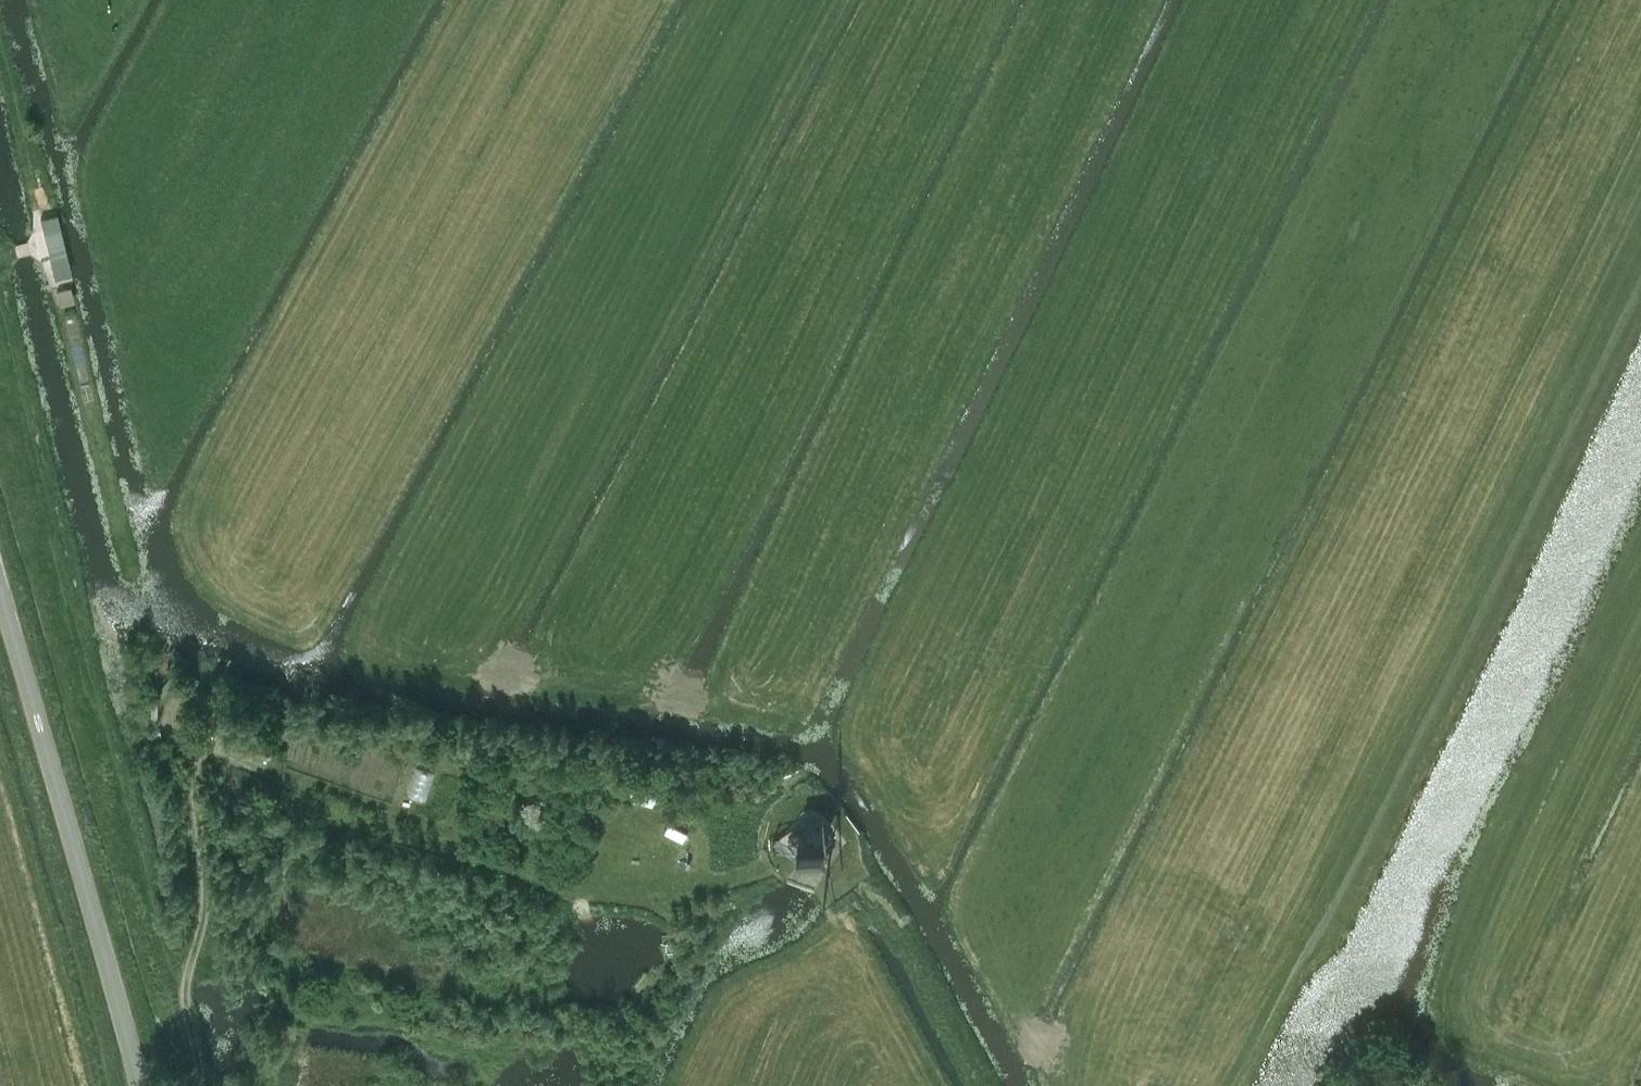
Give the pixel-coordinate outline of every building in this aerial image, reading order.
[(57,214),(42,217),(46,233),(50,232),(54,251),(59,250),(64,246),(57,214)] [(59,256),(51,258),(55,278),(64,276),(59,256)] [(74,300),(71,285),(70,285),(56,288),(60,304),(74,300)] [(247,720),(245,730),(254,731),(255,721),(247,720)] [(632,787),(660,794),(663,781),(635,774),(632,787)] [(789,840),(811,860),(832,838),(810,818),(789,840)]
